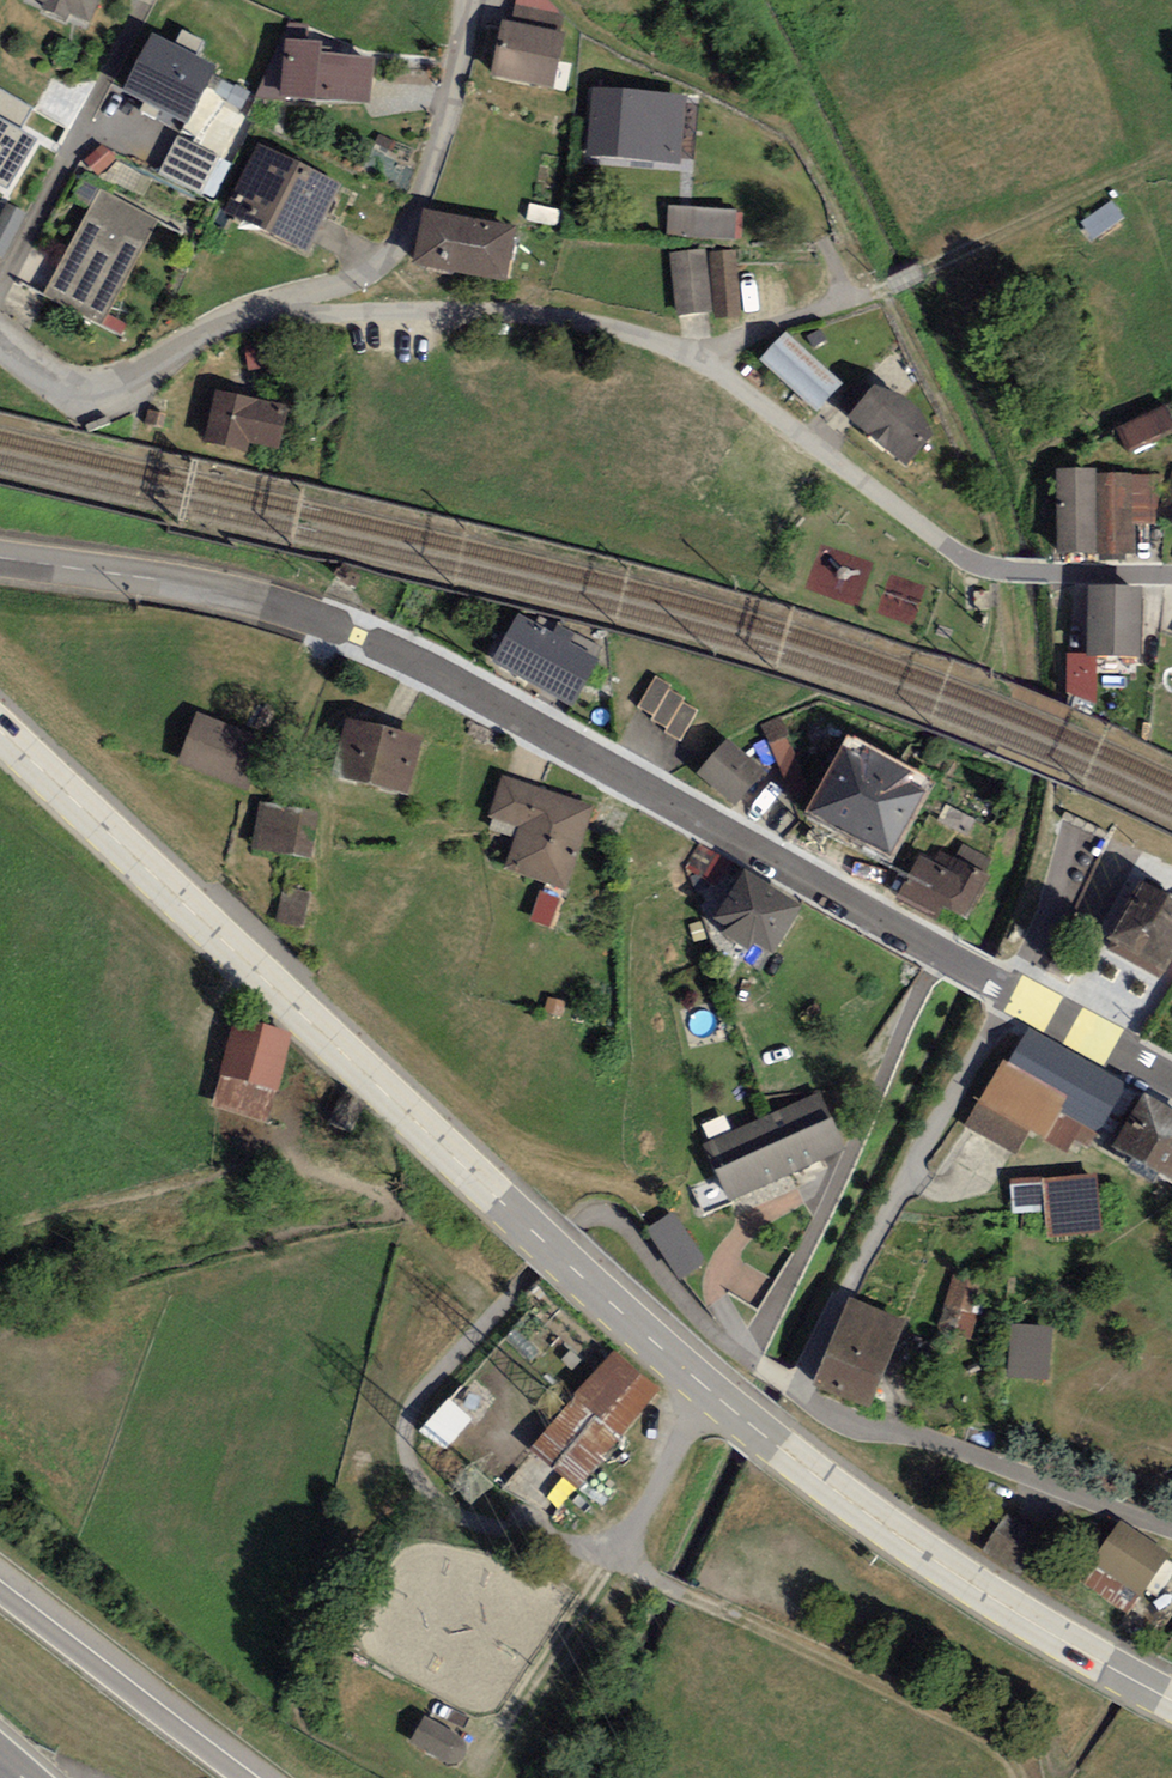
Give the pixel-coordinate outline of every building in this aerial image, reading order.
[(29,2),(86,29),(97,0),(30,0),(29,2)] [(254,100),(370,107),(373,63),(322,57),(323,47),(291,44),(290,23),(254,100)] [(502,25),(491,78),(553,91),(564,38),(502,25)] [(215,71),(150,39),(122,96),(186,128),(215,71)] [(0,90),(0,189),(6,192),(35,142),(17,132),(31,108),(0,90)] [(696,113),(605,94),(592,152),(683,172),(696,113)] [(342,188),(260,148),(227,216),(310,256),(342,188)] [(101,328),(158,221),(100,191),(43,297),(101,328)] [(4,207),(0,217),(0,261),(2,262),(24,216),(4,207)] [(669,208),(667,237),(736,241),(738,212),(669,208)] [(416,268),(508,285),(518,232),(425,215),(416,268)] [(706,251),(669,255),(676,319),(712,315),(706,251)] [(742,318),(737,252),(711,254),(716,320),(742,318)] [(841,387),(785,336),(761,363),(816,414),(841,387)] [(245,344),(250,370),(286,363),(281,337),(245,344)] [(289,406),(216,390),(204,441),(247,451),(249,443),(279,450),(289,406)] [(852,421),(909,470),(932,443),(923,421),(911,410),(897,400),(874,395),(852,421)] [(1118,432),(1129,455),(1171,434),(1171,423),(1165,409),(1118,432)] [(1157,518),(1171,523),(1171,474),(1157,518)] [(1162,476),(1059,476),(1061,554),(1133,554),(1134,521),(1154,521),(1162,476)] [(1096,655),(1140,657),(1142,587),(1089,585),(1087,652),(1087,655),(1096,655)] [(518,617),(491,667),(573,710),(599,661),(518,617)] [(1096,703),(1096,655),(1087,655),(1087,652),(1066,653),(1066,691),(1096,703)] [(670,687),(655,679),(640,709),(653,716),(650,722),(665,729),(662,734),(680,744),(697,712),(682,704),(684,699),(668,690),(670,687)] [(266,741),(198,716),(179,766),(247,791),(266,741)] [(780,717),(761,725),(791,798),(810,790),(780,717)] [(335,778),(407,797),(422,742),(350,723),(335,778)] [(736,808),(763,775),(725,745),(699,777),(736,808)] [(813,821),(889,862),(924,799),(910,791),(914,783),(853,749),(813,821)] [(567,893),(595,811),(502,779),(488,819),(519,829),(504,871),(567,893)] [(317,815),(261,806),(254,851),(310,860),(317,815)] [(965,924),(988,880),(982,877),(991,861),(963,846),(955,861),(952,859),(945,872),(920,859),(897,903),(936,923),(942,912),(965,924)] [(799,911),(744,878),(716,927),(728,935),(722,941),(748,958),(752,948),(770,959),(799,911)] [(1171,964),(1171,908),(1142,892),(1114,944),(1168,972),(1171,964)] [(276,1091),(291,1035),(233,1018),(219,1074),(221,1075),(273,1089),(276,1091)] [(1136,1091),(1029,1028),(1008,1063),(1068,1096),(1059,1111),(1097,1134),(1109,1141),(1136,1091)] [(1068,1096),(1008,1063),(1003,1059),(964,1125),(1017,1153),(1031,1132),(1045,1140),(1059,1111),(1068,1096)] [(264,1121),(273,1089),(221,1075),(213,1107),(264,1121)] [(1144,1104),(1118,1151),(1171,1182),(1171,1119),(1144,1104)] [(708,1200),(839,1147),(823,1108),(693,1161),(708,1200)] [(1089,1148),(1097,1134),(1059,1111),(1045,1140),(1067,1154),(1074,1139),(1089,1148)] [(1097,1174),(1009,1182),(1012,1216),(1045,1213),(1047,1239),(1103,1234),(1097,1174)] [(868,1413),(903,1326),(849,1304),(814,1392),(868,1413)] [(1054,1326),(1012,1323),(1007,1379),(1049,1382),(1054,1326)] [(660,1389),(613,1351),(530,1449),(577,1488),(660,1389)] [(1168,1554),(1120,1521),(1092,1560),(1140,1594),(1168,1554)] [(458,1735),(424,1716),(410,1740),(444,1761),(450,1764),(453,1764),(462,1761),(465,1757),(466,1751),(466,1746),(465,1743),(464,1740),(458,1735)]
